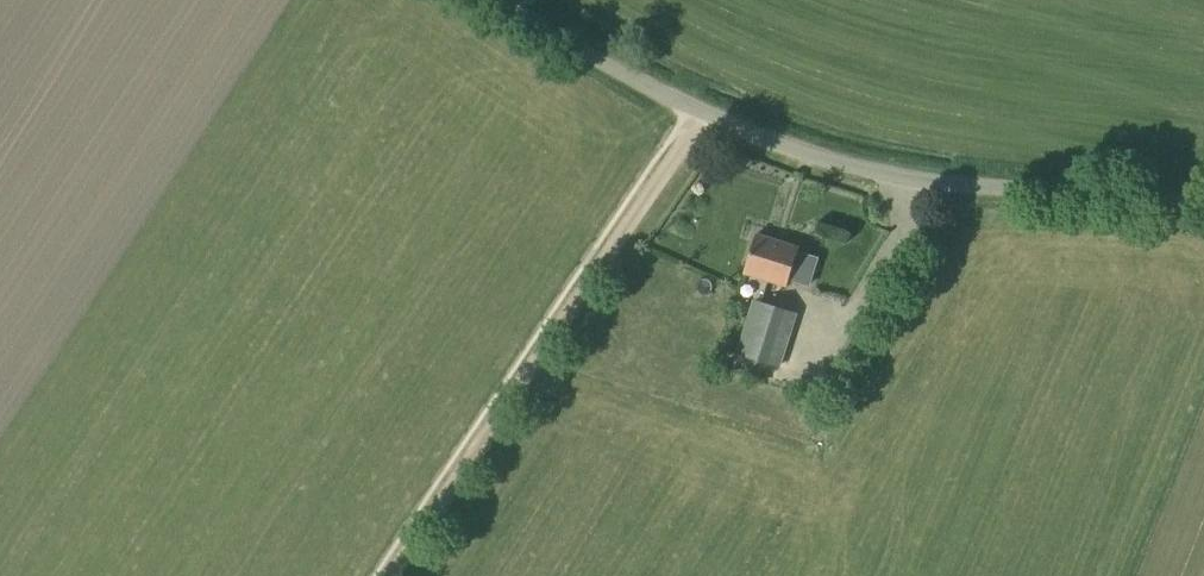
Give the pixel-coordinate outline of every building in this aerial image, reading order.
[(799,251),(800,248),(756,234),(744,273),(788,287),(790,281),(809,287),(819,258),(799,251)] [(780,367),(796,315),(754,301),(739,354),(780,367)]
